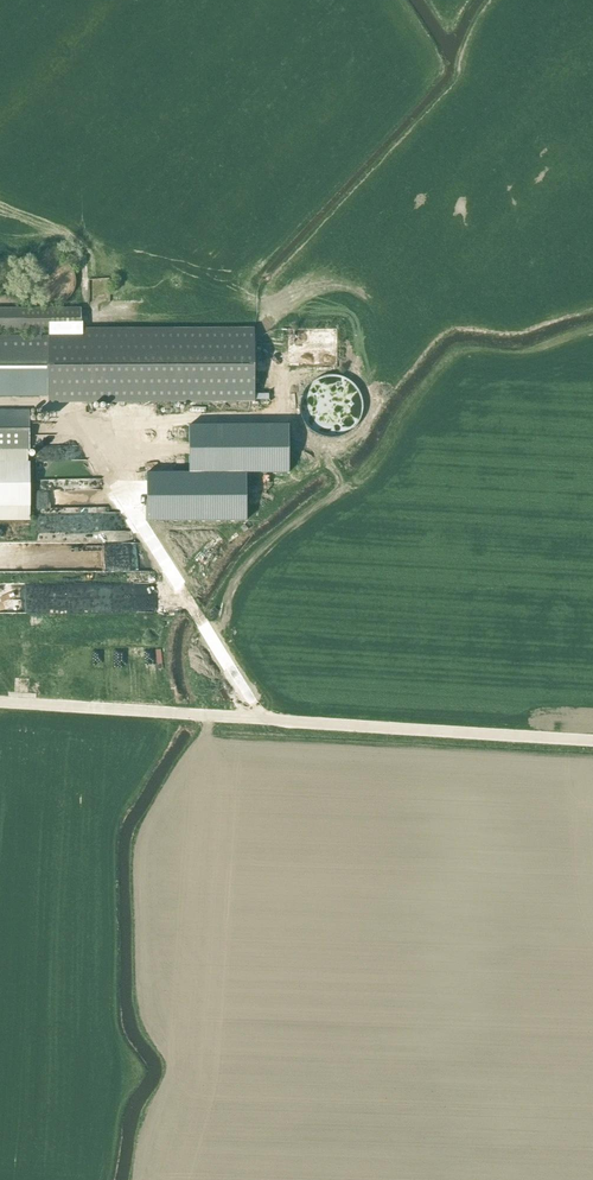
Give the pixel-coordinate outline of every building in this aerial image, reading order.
[(46,304),(52,305),(58,304),(64,302),(69,298),(73,293),(75,287),(76,281),(75,275),(73,269),(69,264),(64,260),(58,258),(52,257),(46,258),(40,260),(35,264),(31,269),(29,275),(28,281),(29,287),(31,293),(35,298),(40,302),(46,304)] [(251,328),(81,328),(81,309),(76,309),(28,309),(0,309),(0,328),(49,328),(49,336),(0,336),(0,396),(50,396),(49,403),(254,402),(251,328)] [(30,410),(0,410),(0,450),(30,449),(30,410)] [(189,472),(146,472),(146,521),(247,520),(247,473),(289,473),(289,424),(189,425),(189,472)] [(30,521),(30,462),(0,463),(0,521),(30,521)] [(114,531),(114,540),(130,541),(130,532),(114,531)] [(129,673),(151,672),(150,656),(128,657),(129,673)]
